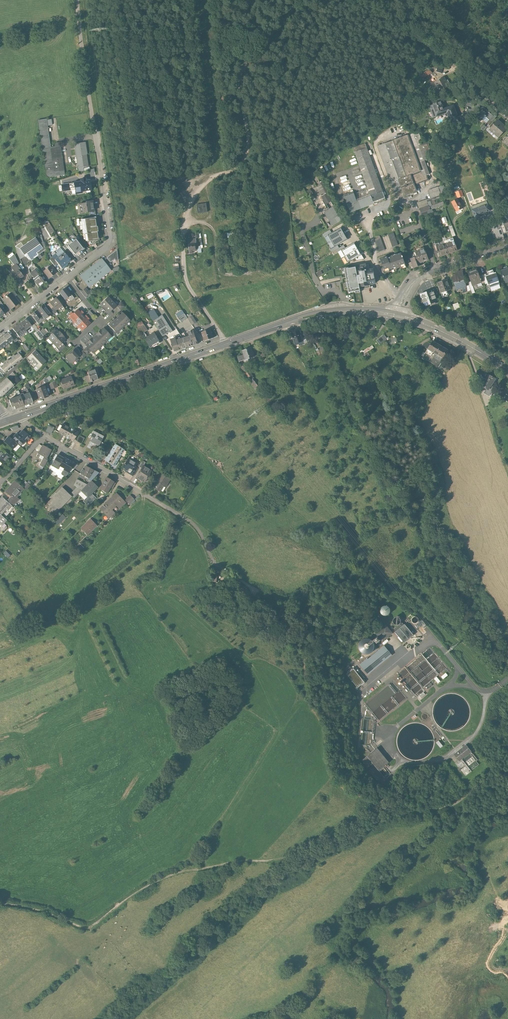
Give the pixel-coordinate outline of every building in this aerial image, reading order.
[(443,68),(432,65),(431,67),(437,69),(436,72),(441,73),(443,68)] [(432,73),(430,70),(421,75),(423,78),(432,73)] [(449,87),(444,77),(434,83),(440,92),(449,87)] [(436,104),(430,107),(434,118),(446,113),(450,122),(458,119),(453,105),(444,109),(441,101),(436,103),(436,104)] [(472,115),(480,122),(483,119),(489,125),(496,118),(488,110),(487,111),(481,106),(472,115)] [(46,119),(38,121),(47,177),(65,174),(61,146),(51,148),(46,119)] [(498,120),(489,130),(498,138),(507,128),(498,120)] [(418,132),(377,146),(396,198),(403,195),(404,197),(417,192),(414,185),(428,180),(427,175),(430,174),(425,160),(433,157),(428,143),(423,144),(418,132)] [(85,143),(76,144),(79,168),(88,166),(85,143)] [(355,153),(366,149),(365,146),(365,144),(353,148),(355,153)] [(355,153),(368,190),(373,203),(385,199),(366,149),(355,153)] [(374,204),(373,203),(368,190),(354,195),(347,175),(339,178),(345,195),(343,196),(350,213),(374,204)] [(74,183),(75,187),(76,194),(82,193),(82,192),(92,190),(91,181),(86,182),(85,178),(81,179),(81,182),(74,183)] [(444,186),(438,188),(440,195),(446,193),(444,186)] [(431,198),(440,195),(438,188),(428,191),(431,198)] [(326,194),(322,196),(326,204),(330,202),(326,194)] [(436,205),(434,201),(432,201),(431,198),(417,203),(420,214),(445,206),(443,202),(436,205)] [(462,209),(458,200),(452,203),(457,212),(462,209)] [(79,204),(81,213),(89,212),(94,211),(92,201),(85,202),(86,203),(79,204)] [(208,213),(207,204),(197,205),(198,214),(208,213)] [(491,212),(488,204),(472,210),(475,220),(480,218),(479,216),(491,212)] [(332,207),(324,212),(332,226),(344,219),(336,205),(335,206),(334,205),(332,207)] [(83,219),(86,242),(90,246),(98,240),(95,217),(89,218),(83,219)] [(331,241),(344,233),(341,227),(327,234),(331,241)] [(348,239),(344,233),(331,241),(334,247),(348,239)] [(393,233),(388,235),(393,248),(398,246),(393,233)] [(21,243),(24,247),(35,238),(32,235),(21,243)] [(84,249),(75,237),(63,246),(70,255),(72,254),(74,257),(77,255),(78,256),(83,252),(82,251),(84,249)] [(24,247),(20,250),(24,256),(27,254),(31,261),(38,256),(39,256),(37,253),(42,249),(39,244),(35,238),(24,247)] [(380,238),(375,240),(379,252),(385,250),(380,238)] [(43,242),(39,244),(42,249),(37,253),(39,256),(42,253),(45,250),(45,247),(43,242)] [(447,244),(445,245),(449,254),(457,251),(454,242),(447,245),(447,244)] [(20,250),(24,247),(21,243),(15,247),(17,254),(20,260),(25,257),(24,256),(20,250)] [(197,245),(197,243),(189,244),(190,254),(192,254),(192,251),(196,251),(196,245),(197,245)] [(345,256),(358,249),(355,243),(341,250),(345,256)] [(440,257),(449,254),(445,245),(436,248),(440,257)] [(57,253),(53,257),(58,263),(62,269),(71,262),(60,248),(56,251),(57,253)] [(362,255),(358,249),(345,256),(348,263),(362,255)] [(414,268),(415,268),(420,266),(420,264),(429,261),(425,249),(415,252),(417,257),(411,259),(412,262),(414,268)] [(118,260),(117,250),(107,258),(110,263),(115,259),(117,261),(118,260)] [(401,253),(394,256),(387,258),(391,269),(392,271),(399,268),(405,266),(401,253)] [(10,260),(15,266),(17,264),(18,263),(15,256),(10,260)] [(55,266),(58,263),(53,257),(50,259),(55,266)] [(385,271),(391,269),(387,258),(387,257),(380,259),(381,262),(383,266),(385,271)] [(96,274),(100,279),(110,271),(102,260),(91,268),(96,274)] [(373,261),(357,265),(361,285),(378,283),(373,261)] [(21,269),(17,264),(15,266),(12,268),(15,272),(10,276),(16,283),(24,277),(19,270),(21,269)] [(361,285),(357,265),(345,267),(350,294),(362,292),(361,285)] [(43,272),(49,279),(55,274),(50,266),(43,272)] [(85,282),(96,274),(91,268),(81,277),(85,282)] [(477,269),(468,272),(471,281),(473,287),(482,284),(479,276),(477,269)] [(35,270),(30,274),(34,279),(39,275),(37,273),(35,270)] [(455,287),(457,290),(462,289),(463,292),(468,291),(466,285),(464,281),(466,280),(463,271),(455,273),(458,283),(454,284),(455,287)] [(496,273),(486,276),(489,285),(490,285),(499,282),(496,273)] [(100,279),(96,274),(85,282),(89,287),(94,283),(100,279)] [(40,277),(35,282),(39,287),(45,282),(40,277)] [(447,280),(437,283),(441,293),(450,289),(447,280)] [(73,298),(65,288),(59,293),(65,300),(69,298),(71,300),(73,298)] [(86,288),(81,292),(85,297),(90,293),(86,288)] [(424,307),(437,302),(433,290),(420,294),(424,307)] [(14,297),(11,293),(2,300),(10,310),(19,303),(14,297)] [(100,304),(104,308),(112,301),(108,297),(100,304)] [(56,298),(50,303),(53,308),(56,311),(62,306),(56,298)] [(116,306),(112,301),(104,308),(108,313),(111,311),(116,306)] [(45,320),(51,315),(47,311),(43,305),(37,310),(42,316),(44,319),(45,320)] [(70,317),(74,321),(82,313),(78,309),(73,314),(70,316),(70,317)] [(35,321),(42,316),(37,310),(31,315),(35,321)] [(90,311),(85,316),(86,317),(89,320),(94,316),(90,311)] [(182,311),(177,314),(182,322),(188,319),(187,317),(182,311)] [(74,321),(78,325),(86,317),(85,316),(82,313),(74,321)] [(117,316),(118,318),(125,325),(129,321),(123,313),(120,316),(119,314),(117,316)] [(163,315),(153,321),(163,336),(170,332),(170,333),(173,331),(163,315)] [(89,320),(86,317),(78,325),(82,330),(91,322),(89,320)] [(197,323),(193,317),(188,319),(192,326),(197,323)] [(114,318),(112,320),(121,329),(125,325),(118,318),(115,320),(114,318)] [(26,319),(20,323),(26,329),(31,325),(26,319)] [(116,333),(121,329),(112,320),(110,322),(112,324),(109,326),(110,327),(114,331),(116,333)] [(148,331),(142,321),(136,325),(142,334),(148,331)] [(27,331),(26,329),(20,323),(13,329),(19,337),(27,331)] [(114,331),(110,327),(106,331),(110,336),(114,331)] [(101,330),(98,332),(106,341),(111,337),(110,336),(106,331),(104,329),(102,331),(101,330)] [(210,329),(202,332),(205,340),(213,338),(210,329)] [(35,334),(41,341),(44,337),(40,332),(39,331),(35,334)] [(48,338),(53,343),(62,334),(59,332),(59,333),(57,331),(48,338)] [(188,333),(190,337),(192,346),(198,344),(194,331),(188,333)] [(299,331),(291,334),(294,343),(302,341),(302,339),(300,334),(299,331)] [(102,345),(106,341),(98,332),(96,334),(97,335),(95,338),(102,345)] [(8,333),(3,337),(8,344),(14,340),(10,335),(8,333)] [(159,341),(154,333),(145,339),(150,347),(159,341)] [(64,337),(62,334),(53,343),(58,348),(66,341),(63,338),(64,337)] [(376,341),(380,345),(387,340),(384,335),(376,341)] [(0,339),(0,344),(3,348),(8,344),(3,337),(0,339)] [(187,348),(192,346),(190,337),(184,338),(187,348)] [(395,337),(388,343),(390,346),(397,340),(395,337)] [(97,350),(102,345),(95,338),(93,340),(92,339),(89,341),(97,350)] [(175,351),(187,348),(184,338),(177,341),(176,338),(171,339),(175,351)] [(93,354),(97,350),(89,341),(87,342),(88,343),(85,346),(86,347),(91,351),(93,354)] [(435,355),(440,346),(432,342),(430,346),(428,349),(427,350),(435,355)] [(133,350),(128,353),(129,355),(134,352),(135,353),(139,349),(137,346),(132,350),(133,350)] [(363,352),(364,354),(374,348),(372,346),(369,348),(368,348),(363,352)] [(448,351),(440,346),(435,355),(442,359),(448,351)] [(86,347),(82,351),(86,355),(91,351),(86,347)] [(75,348),(71,353),(76,359),(81,355),(80,353),(75,348)] [(244,355),(238,357),(240,363),(255,357),(251,348),(243,351),(244,355)] [(35,350),(27,357),(38,369),(46,361),(35,350)] [(423,358),(430,362),(435,355),(427,350),(423,358)] [(0,367),(4,372),(23,358),(18,353),(15,356),(14,354),(12,356),(13,358),(9,360),(8,359),(3,363),(4,364),(0,367)] [(72,363),(76,359),(71,353),(66,357),(72,363)] [(442,359),(435,355),(430,362),(438,367),(442,359)] [(246,365),(241,368),(244,373),(243,374),(247,379),(251,377),(253,376),(246,365)] [(84,376),(87,383),(97,380),(94,370),(87,372),(88,375),(84,376)] [(496,379),(489,375),(482,386),(483,387),(482,389),(486,391),(490,386),(492,387),(496,379)] [(71,377),(61,381),(64,390),(74,386),(71,377)] [(0,384),(0,396),(1,397),(13,386),(6,378),(0,384)] [(252,380),(250,381),(256,391),(260,388),(253,379),(252,380)] [(56,381),(49,385),(51,390),(58,387),(56,381)] [(495,389),(492,387),(490,386),(486,391),(484,394),(489,397),(495,389)] [(44,387),(36,390),(40,400),(48,397),(44,387)] [(20,394),(20,396),(24,406),(32,402),(29,393),(25,394),(24,395),(23,393),(20,394)] [(15,409),(24,406),(20,396),(17,397),(9,400),(11,407),(14,406),(15,409)] [(64,436),(65,436),(70,427),(62,424),(58,431),(65,435),(64,436)] [(49,426),(45,432),(51,435),(53,431),(52,430),(54,427),(51,425),(50,426),(49,426)] [(78,432),(70,427),(65,436),(66,437),(67,436),(69,437),(69,438),(73,440),(78,432)] [(23,430),(18,435),(24,441),(26,443),(31,437),(23,430)] [(103,437),(93,431),(90,437),(92,438),(90,441),(99,446),(101,442),(103,437)] [(20,446),(24,441),(18,435),(16,434),(12,439),(17,444),(20,446)] [(79,435),(76,441),(82,444),(84,438),(79,435)] [(12,449),(17,444),(12,439),(9,436),(4,442),(12,449)] [(104,460),(114,466),(124,450),(120,447),(120,446),(115,444),(107,457),(106,457),(104,460)] [(39,451),(38,454),(43,456),(39,465),(43,467),(47,459),(46,458),(50,450),(42,445),(39,451)] [(5,446),(2,450),(8,455),(12,452),(5,446)] [(0,452),(0,462),(1,463),(8,455),(2,450),(0,452)] [(102,463),(104,460),(106,457),(106,456),(101,453),(94,458),(102,463)] [(59,468),(60,465),(65,457),(58,454),(52,464),(59,468)] [(74,462),(65,457),(60,465),(64,467),(62,472),(62,474),(65,475),(67,475),(71,467),(74,462)] [(129,457),(123,467),(126,468),(125,469),(132,473),(138,462),(129,457)] [(82,469),(80,473),(88,478),(93,469),(85,465),(83,469),(82,469)] [(142,468),(136,477),(144,482),(151,470),(143,465),(142,468)] [(98,472),(93,469),(88,478),(87,479),(90,481),(98,472)] [(158,478),(153,487),(160,491),(164,485),(166,486),(171,478),(161,473),(162,472),(157,469),(153,476),(158,478)] [(106,492),(110,487),(113,481),(106,477),(99,488),(106,492)] [(74,485),(83,489),(88,484),(76,478),(74,485)] [(14,481),(5,491),(11,496),(6,501),(12,506),(18,499),(16,497),(23,489),(14,481)] [(97,487),(91,481),(88,484),(83,489),(81,491),(87,497),(90,494),(97,487)] [(62,486),(44,505),(53,514),(71,495),(62,486)] [(105,503),(112,509),(116,504),(119,508),(125,502),(116,492),(105,503)] [(95,499),(90,494),(87,497),(83,501),(88,506),(95,499)] [(134,499),(130,495),(125,500),(129,504),(134,499)] [(0,498),(0,514),(4,518),(14,508),(12,506),(6,501),(2,497),(0,498)] [(115,512),(112,509),(105,503),(100,508),(109,518),(115,512)] [(63,516),(61,518),(59,516),(55,520),(60,524),(65,518),(63,516)] [(97,525),(90,518),(81,527),(88,534),(97,525)] [(395,608),(388,603),(383,610),(391,615),(395,608)] [(375,633),(383,642),(393,634),(386,625),(375,633)] [(395,632),(404,643),(414,636),(405,625),(395,632)] [(360,665),(368,675),(392,655),(384,645),(360,665)] [(365,683),(353,669),(346,674),(358,689),(365,683)] [(454,754),(459,761),(471,751),(466,744),(454,754)] [(390,761),(378,747),(362,760),(368,767),(374,762),(380,769),(390,761)]
